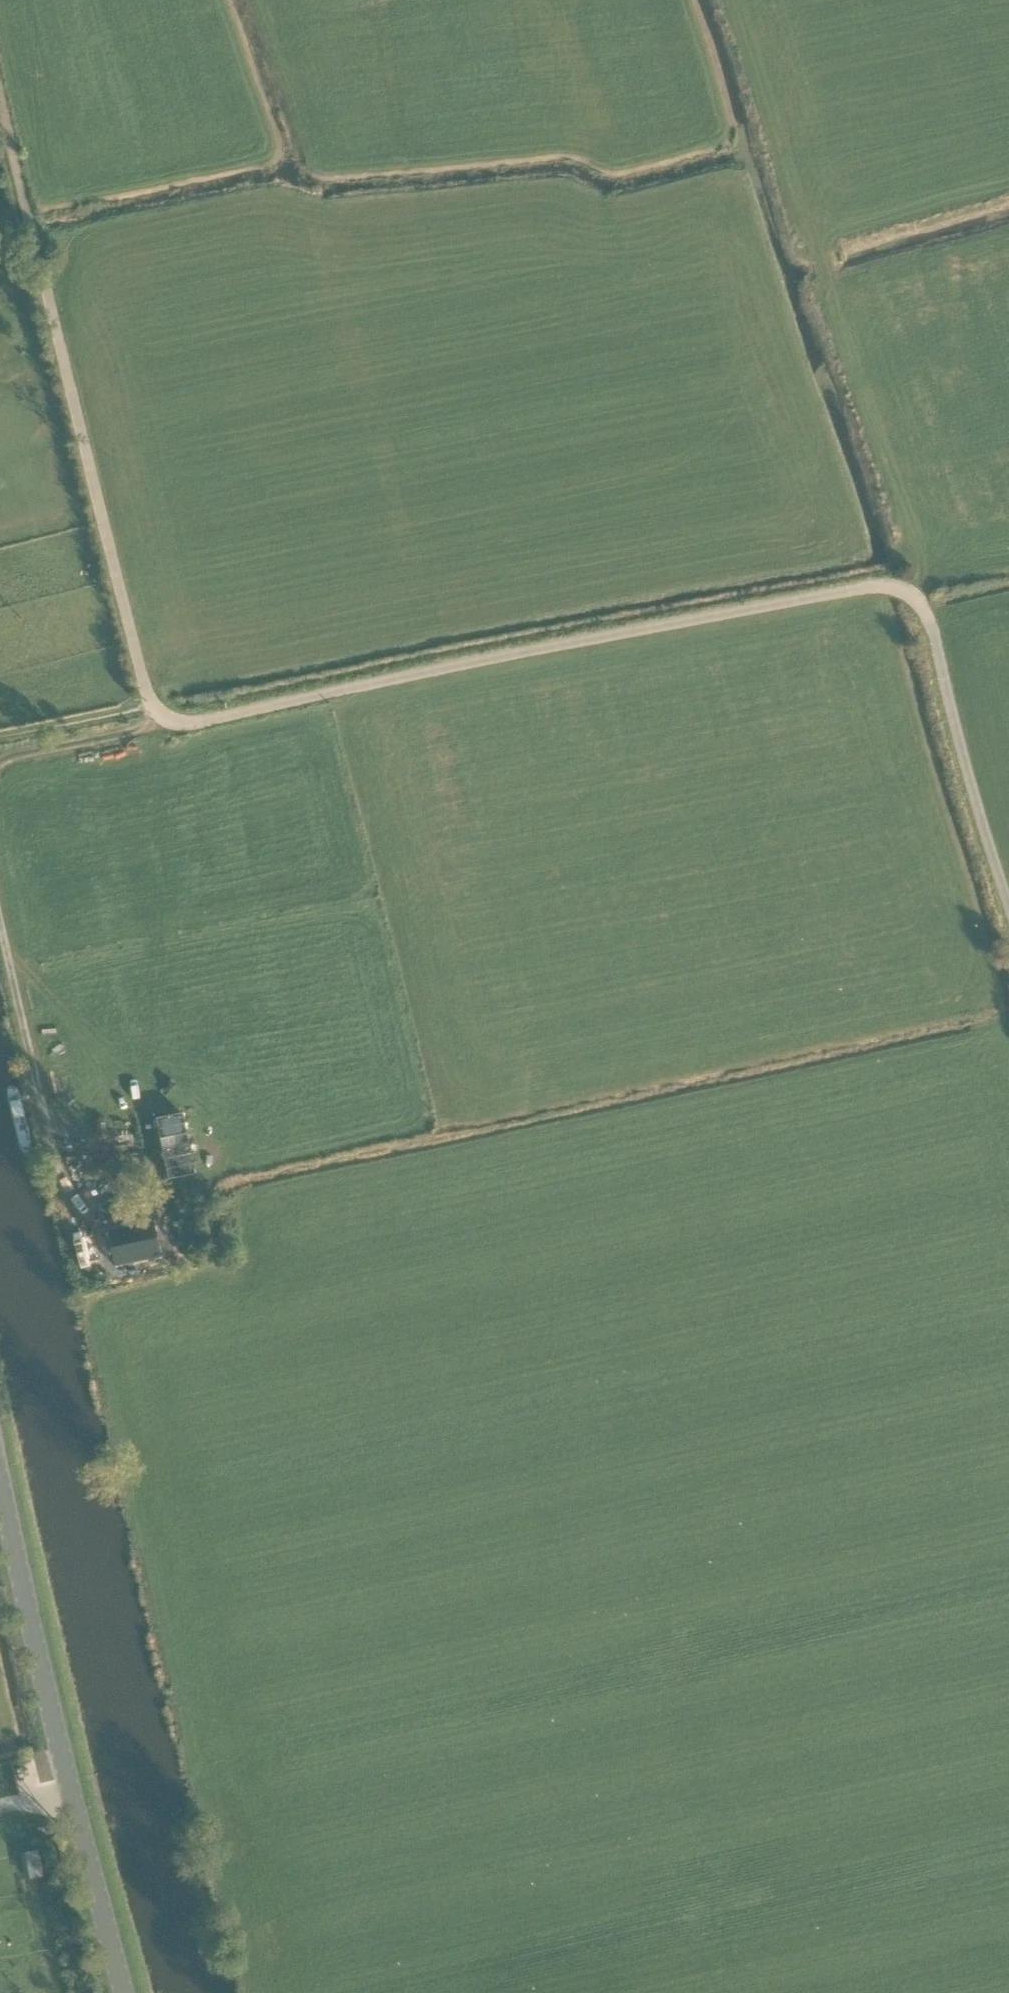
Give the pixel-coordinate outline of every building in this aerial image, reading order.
[(188,1110),(160,1116),(172,1177),(201,1172),(188,1110)] [(150,1222),(107,1231),(109,1238),(113,1259),(115,1264),(123,1262),(157,1255),(150,1222)]
